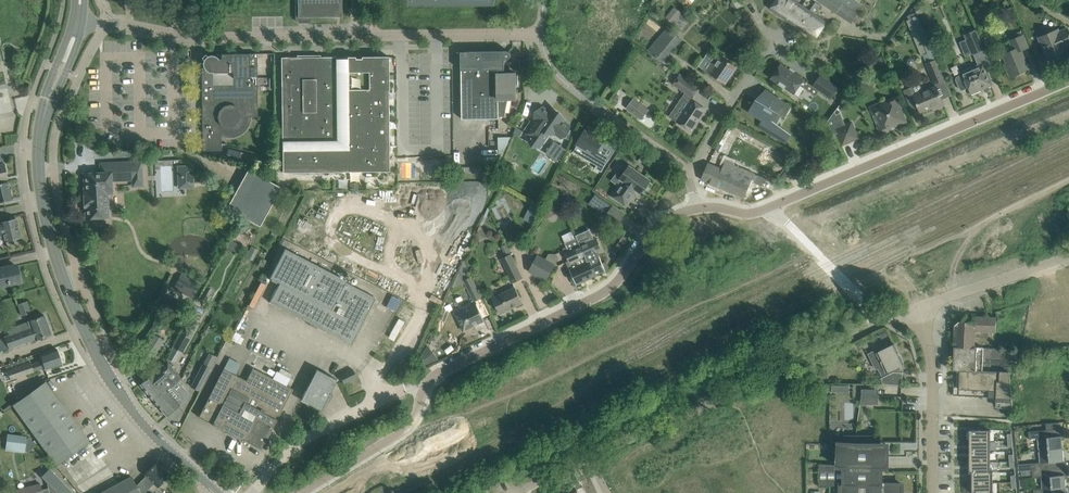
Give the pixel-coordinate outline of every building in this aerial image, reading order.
[(295,20),(316,19),(316,17),(342,17),(342,0),(295,0),(295,20)] [(797,1),(796,0),(776,0),(770,9),(800,28),(811,11),(810,11),(811,10),(810,10),(799,3),(797,1)] [(837,13),(844,3),(846,0),(817,0),(837,13)] [(827,22),(816,14),(822,6),(816,2),(810,10),(811,10),(810,11),(811,11),(800,28),(815,39),(821,30),(827,22)] [(921,5),(915,7),(917,14),(923,11),(921,5)] [(674,6),(666,17),(673,23),(682,12),(674,6)] [(918,16),(907,20),(922,56),(924,55),(927,64),(926,64),(935,84),(945,80),(936,60),(918,16)] [(836,28),(838,27),(839,25),(839,22),(838,21),(836,20),(834,20),(832,21),(832,22),(831,24),(831,26),(833,28),(835,28),(836,28)] [(668,27),(649,50),(664,62),(683,39),(668,27)] [(1048,61),(1068,53),(1066,47),(1068,46),(1068,32),(1067,28),(1059,31),(1059,29),(1038,38),(1048,61)] [(985,49),(977,29),(964,34),(972,55),(985,49)] [(1028,47),(1023,35),(1021,31),(1016,33),(1018,37),(1010,40),(1014,49),(1004,54),(1008,62),(1005,63),(1011,77),(1029,70),(1021,50),(1028,47)] [(510,52),(509,51),(508,51),(507,50),(460,51),(460,52),(461,52),(461,56),(461,70),(462,70),(463,119),(499,118),(499,116),(504,116),(508,99),(499,99),(498,93),(516,92),(516,73),(505,73),(505,59),(507,59),(508,59),(509,59),(509,58),(510,58),(510,57),(511,56),(511,55),(511,54),(511,53),(510,52)] [(205,69),(202,69),(202,141),(203,147),(203,150),(213,150),(221,150),(221,132),(228,133),(231,133),(234,132),(237,131),(241,128),(243,126),(245,123),(246,117),(258,117),(257,64),(257,53),(238,53),(233,54),(217,54),(217,57),(214,55),(210,55),(208,56),(207,56),(204,59),(203,63),(203,64),(203,65),(203,66),(205,69)] [(736,67),(727,60),(718,54),(711,64),(716,67),(711,73),(725,83),(736,67)] [(344,172),(367,171),(365,56),(361,56),(361,58),(355,58),(355,56),(347,57),(347,58),(343,58),(344,172)] [(367,171),(389,171),(388,90),(389,90),(388,56),(365,56),(367,171)] [(343,58),(336,58),(336,57),(320,57),(320,60),(312,61),(309,57),(306,61),(298,61),(298,57),(281,57),(283,172),(344,172),(343,58)] [(704,58),(699,65),(706,68),(710,61),(704,58)] [(971,94),(993,85),(984,62),(970,68),(971,70),(963,74),(963,75),(957,77),(956,79),(960,89),(962,90),(969,87),(971,94)] [(781,63),(771,78),(794,94),(800,85),(805,89),(809,83),(804,80),(804,79),(781,63)] [(884,71),(875,80),(883,87),(892,79),(884,71)] [(689,102),(691,99),(699,88),(680,75),(674,84),(686,92),(682,97),(689,102)] [(821,75),(813,86),(831,98),(839,87),(821,75)] [(923,92),(922,90),(921,89),(915,91),(913,86),(904,90),(912,110),(918,107),(921,112),(937,106),(938,108),(945,105),(940,95),(937,86),(923,92)] [(757,100),(750,111),(764,119),(760,126),(764,128),(764,129),(766,131),(767,130),(786,141),(790,134),(771,123),(779,110),(787,115),(791,107),(766,92),(760,102),(757,100)] [(634,99),(628,107),(641,117),(647,110),(634,99)] [(691,99),(689,102),(677,121),(692,131),(707,110),(691,99)] [(903,113),(899,105),(897,106),(893,99),(885,102),(886,105),(876,109),(878,114),(873,116),(877,126),(881,134),(895,128),(894,126),(901,123),(900,120),(901,117),(900,114),(903,113)] [(840,104),(827,122),(835,135),(838,133),(839,135),(843,145),(852,140),(848,130),(846,124),(840,111),(839,112),(840,113),(836,114),(835,112),(841,105),(840,104)] [(530,121),(525,129),(528,131),(527,133),(528,134),(532,137),(529,140),(530,141),(531,140),(530,140),(531,139),(533,135),(543,142),(549,132),(554,135),(555,134),(562,138),(563,137),(566,138),(571,130),(569,128),(571,125),(570,125),(564,121),(565,119),(561,117),(561,116),(555,112),(551,109),(550,111),(543,106),(534,119),(536,120),(534,123),(530,121)] [(585,131),(577,144),(592,153),(589,159),(597,164),(595,168),(602,172),(609,159),(603,155),(609,145),(609,146),(609,145),(585,131),(584,131),(585,131)] [(509,150),(508,136),(499,136),(499,150),(509,150)] [(720,143),(718,142),(715,148),(721,151),(724,146),(720,143)] [(239,152),(237,163),(251,166),(253,155),(239,152)] [(803,165),(795,159),(787,170),(795,176),(803,165)] [(111,178),(143,176),(142,161),(100,163),(100,172),(83,173),(84,190),(85,209),(86,218),(109,217),(107,194),(112,194),(111,178)] [(723,169),(709,163),(702,180),(744,197),(750,182),(754,173),(726,162),(723,169)] [(193,165),(182,165),(183,184),(194,184),(194,188),(193,165)] [(650,180),(630,166),(620,179),(624,181),(613,196),(626,205),(634,193),(632,192),(635,189),(641,193),(643,190),(645,191),(649,184),(648,183),(650,180)] [(227,208),(260,226),(281,187),(248,169),(227,208)] [(1,201),(12,199),(8,181),(0,183),(0,202),(1,201)] [(556,214),(553,209),(550,203),(543,207),(548,218),(556,214)] [(613,205),(605,216),(617,225),(625,214),(614,206),(613,205)] [(10,239),(20,237),(16,219),(0,223),(0,237),(4,236),(5,240),(10,239)] [(487,238),(481,225),(476,234),(480,242),(487,238)] [(567,247),(563,248),(565,252),(569,260),(566,261),(568,264),(572,274),(577,284),(595,276),(597,275),(591,260),(589,261),(589,259),(587,260),(586,257),(581,245),(577,237),(565,242),(567,247)] [(591,260),(597,275),(606,271),(606,270),(609,269),(609,267),(607,262),(605,262),(602,263),(597,252),(602,250),(596,238),(586,243),(581,245),(586,257),(587,260),(589,259),(589,261),(591,260)] [(232,241),(228,248),(235,252),(239,245),(232,241)] [(249,251),(246,257),(252,260),(255,254),(257,249),(251,246),(249,251)] [(346,280),(325,269),(285,249),(270,278),(280,283),(279,283),(269,303),(351,344),(361,325),(375,298),(345,282),(346,280)] [(511,254),(501,259),(513,283),(523,278),(511,254)] [(538,255),(530,272),(547,280),(555,265),(538,255)] [(482,297),(472,277),(473,276),(465,260),(453,285),(455,288),(465,283),(474,301),(482,297)] [(20,281),(17,265),(0,269),(0,285),(20,281)] [(187,293),(193,283),(180,276),(175,286),(187,293)] [(523,303),(518,293),(515,287),(492,298),(500,314),(523,303)] [(27,302),(18,305),(22,316),(31,313),(27,302)] [(484,320),(480,311),(476,303),(455,313),(459,322),(464,331),(473,327),(473,326),(484,320)] [(41,337),(51,334),(45,315),(34,319),(28,321),(7,329),(9,335),(5,337),(0,339),(0,352),(9,348),(9,349),(35,339),(35,340),(41,337)] [(981,337),(988,337),(988,331),(996,332),(996,328),(996,317),(975,316),(975,321),(959,321),(955,324),(954,346),(975,347),(975,336),(981,336),(981,337)] [(173,346),(174,347),(183,352),(195,330),(185,324),(173,346)] [(890,335),(886,328),(879,332),(882,338),(890,335)] [(152,359),(163,340),(154,334),(142,353),(152,359)] [(884,384),(891,384),(902,385),(903,372),(900,372),(900,365),(904,363),(895,344),(889,346),(888,344),(869,353),(873,363),(876,369),(883,365),(888,374),(881,378),(884,384)] [(439,360),(428,346),(418,361),(424,366),(439,360)] [(954,366),(957,366),(960,370),(959,387),(954,387),(954,394),(959,394),(959,395),(999,397),(998,407),(1013,408),(1010,371),(1009,371),(1009,360),(1025,361),(1027,349),(981,347),(975,347),(954,346),(954,366)] [(45,369),(52,367),(62,363),(57,349),(47,352),(40,355),(42,361),(31,364),(30,362),(7,370),(10,380),(34,371),(44,367),(45,369)] [(209,352),(206,359),(203,364),(202,364),(190,386),(200,391),(217,357),(209,352)] [(174,370),(169,364),(167,361),(140,384),(147,392),(174,370)] [(293,389),(255,370),(253,368),(246,381),(224,369),(199,417),(213,424),(213,425),(244,441),(244,440),(262,449),(293,389)] [(281,368),(278,372),(290,378),(292,374),(281,368)] [(321,410),(337,379),(317,369),(301,399),(321,410)] [(357,377),(353,369),(340,375),(344,383),(357,377)] [(167,390),(179,381),(182,379),(180,377),(174,370),(147,392),(154,400),(167,389),(167,390)] [(46,381),(13,405),(56,465),(89,441),(89,440),(88,440),(46,382),(47,382),(46,381)] [(175,409),(180,405),(187,399),(189,394),(179,381),(167,390),(167,389),(154,400),(167,416),(175,409)] [(879,395),(867,395),(867,389),(861,389),(860,404),(879,404),(879,395)] [(1060,428),(1029,431),(1029,439),(1038,438),(1039,450),(1063,448),(1062,435),(1061,435),(1060,428)] [(969,429),(969,440),(990,440),(990,429),(981,429),(979,429),(969,429)] [(8,435),(7,446),(24,448),(25,441),(26,437),(8,435)] [(857,435),(845,435),(845,443),(838,443),(837,443),(837,444),(838,444),(837,464),(837,465),(836,465),(836,464),(827,464),(827,485),(827,486),(841,485),(842,485),(842,491),(842,492),(841,492),(902,492),(902,485),(903,485),(903,484),(881,484),(881,468),(881,467),(882,467),(887,466),(887,444),(882,444),(872,444),(872,435),(857,435)] [(969,440),(969,451),(990,451),(990,440),(969,440)] [(1031,463),(1018,464),(1019,471),(1028,470),(1032,470),(1063,468),(1063,461),(1064,461),(1063,448),(1039,450),(1040,462),(1031,463)] [(969,451),(969,461),(990,461),(990,451),(969,451)] [(154,483),(158,487),(170,474),(157,461),(145,474),(146,475),(136,486),(131,476),(100,492),(144,492),(154,483)] [(969,461),(969,472),(993,472),(993,471),(990,471),(990,463),(990,461),(969,461)] [(1028,470),(1021,471),(1021,476),(1032,475),(1033,478),(1041,477),(1042,489),(1065,487),(1066,487),(1065,474),(1064,474),(1063,468),(1032,470),(1028,470)] [(50,469),(43,476),(46,479),(49,492),(72,492),(50,469)] [(969,472),(972,472),(972,483),(993,483),(993,472),(969,472)] [(23,488),(16,489),(17,492),(43,492),(40,483),(23,488)] [(972,492),(993,492),(993,483),(972,483),(972,492)]
